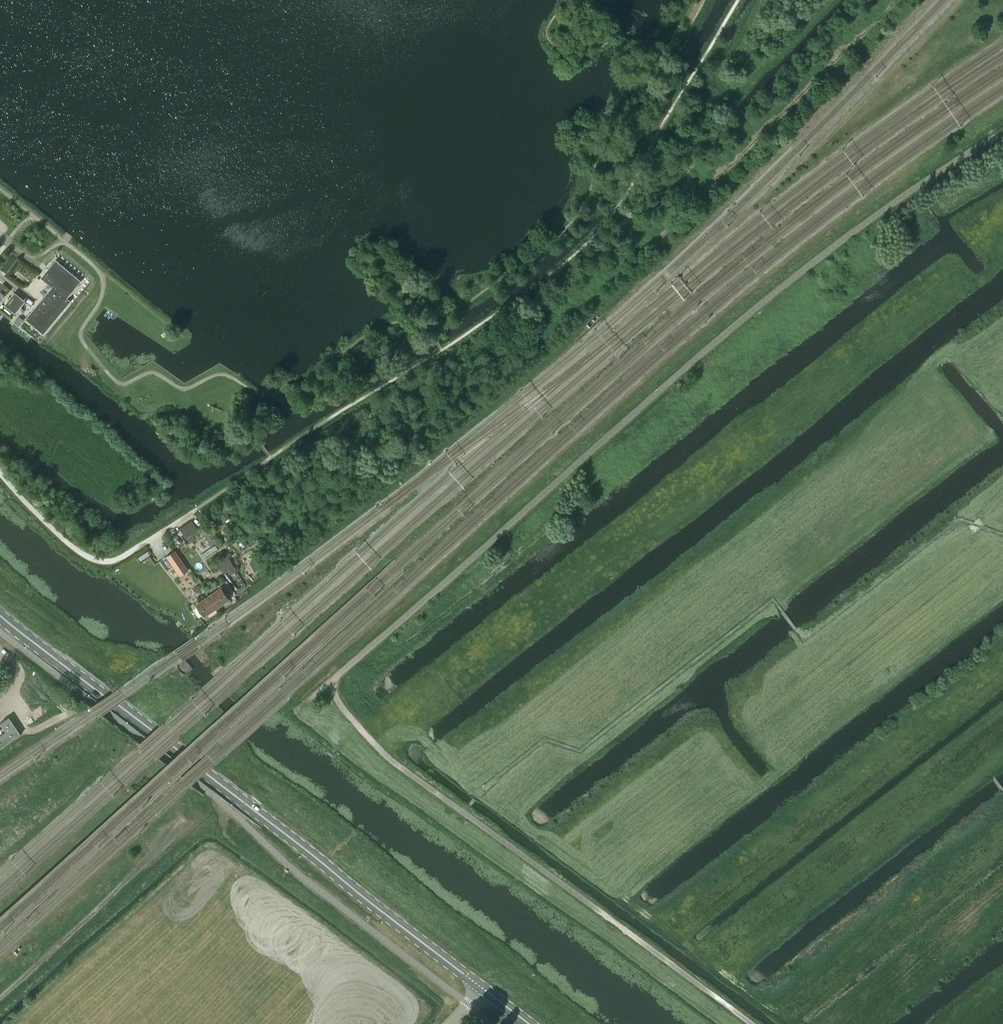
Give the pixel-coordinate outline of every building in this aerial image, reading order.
[(53,287),(26,319),(43,333),(70,301),(66,298),(80,281),(56,261),(42,278),(53,287)] [(5,305),(15,312),(24,301),(15,293),(5,305)] [(19,326),(23,320),(24,320),(19,316),(18,316),(14,322),(19,326)] [(219,515),(223,522),(230,517),(225,511),(219,515)] [(174,550),(166,556),(180,576),(188,570),(174,550)] [(200,584),(194,588),(198,593),(204,589),(200,584)] [(221,587),(208,596),(217,609),(230,600),(221,587)] [(217,609),(208,596),(195,605),(204,618),(217,609)] [(20,734),(9,716),(0,722),(0,723),(1,724),(6,731),(0,735),(0,748),(20,734)]
